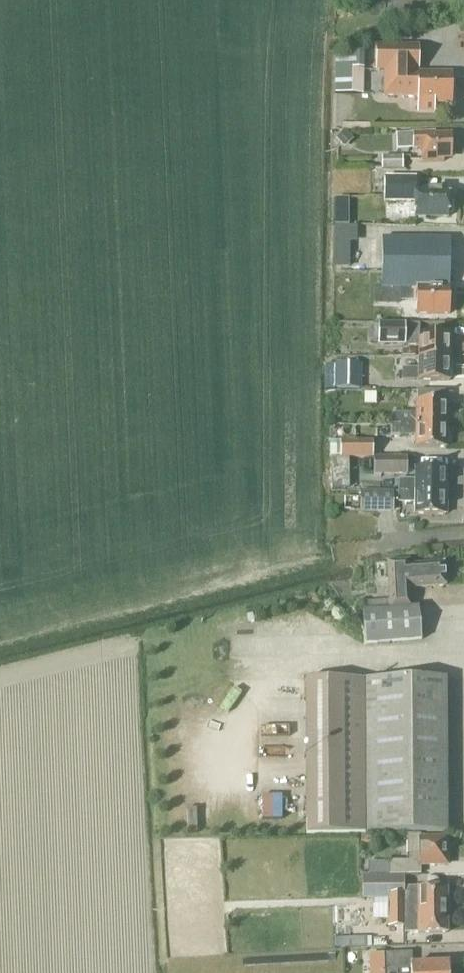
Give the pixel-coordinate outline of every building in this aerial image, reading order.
[(375,45),(375,72),(383,72),(383,96),(417,97),(416,119),(434,119),(434,103),(451,103),(451,75),(419,75),(419,45),(375,45)] [(352,69),(352,94),(363,94),(364,69),(352,69)] [(344,149),(353,140),(344,130),(335,140),(344,149)] [(435,133),(412,134),(412,132),(395,133),(396,150),(412,149),(421,148),(421,163),(443,162),(442,157),(451,157),(451,137),(435,137),(435,133)] [(403,170),(402,156),(381,157),(381,171),(403,170)] [(415,178),(401,178),(384,178),(383,197),(375,197),(375,207),(384,208),(384,202),(414,202),(414,217),(448,217),(448,214),(450,214),(450,202),(448,202),(448,191),(415,190),(415,178)] [(334,226),(333,268),(349,268),(349,244),(357,244),(357,227),(334,226)] [(449,239),(401,239),(381,239),(381,289),(399,289),(399,301),(415,301),(415,314),(449,314),(449,288),(449,239)] [(418,357),(448,357),(449,334),(418,334),(418,323),(403,323),(378,323),(378,345),(418,346),(418,357)] [(448,357),(418,357),(418,369),(402,369),(402,380),(418,380),(418,381),(448,381),(448,357)] [(361,365),(334,364),(333,389),(361,389),(361,365)] [(376,405),(376,393),(364,393),(364,405),(376,405)] [(399,424),(446,424),(446,415),(448,413),(448,406),(446,404),(446,401),(416,401),(416,413),(399,413),(399,424)] [(390,413),(390,425),(399,424),(399,413),(390,413)] [(390,436),(415,436),(415,448),(445,447),(445,444),(447,442),(447,435),(445,433),(446,424),(399,424),(390,425),(390,436)] [(373,459),(373,441),(339,441),(339,459),(373,459)] [(406,476),(406,457),(373,457),(373,476),(406,476)] [(397,491),(445,491),(445,482),(447,480),(447,473),(445,471),(445,467),(415,467),(415,480),(398,480),(397,491)] [(360,491),(360,513),(393,513),(393,503),(397,503),(397,491),(360,491)] [(397,491),(397,503),(398,503),(401,503),(414,503),(414,515),(444,515),(445,511),(446,509),(447,502),(445,500),(445,491),(397,491)] [(443,563),(409,565),(409,560),(387,561),(389,599),(363,600),(363,610),(362,610),(364,642),(419,639),(418,607),(411,608),(410,588),(444,586),(443,563)] [(366,833),(446,833),(445,679),(365,679),(305,680),(306,834),(366,833)] [(388,875),(401,875),(403,875),(419,875),(419,865),(446,865),(446,839),(420,839),(420,835),(406,835),(406,861),(401,861),(388,861),(368,861),(368,875),(388,875)] [(371,836),(361,836),(361,845),(371,845),(371,836)] [(363,899),(387,899),(388,902),(388,911),(446,910),(446,887),(403,888),(403,875),(401,875),(388,875),(368,875),(362,875),(363,899)] [(388,902),(373,902),(373,921),(388,921),(388,911),(388,902)] [(446,910),(388,911),(388,921),(388,927),(401,927),(404,927),(404,933),(446,933),(446,910)] [(368,955),(369,970),(369,972),(448,972),(447,965),(412,966),(411,953),(401,953),(383,954),(383,955),(368,955)]
